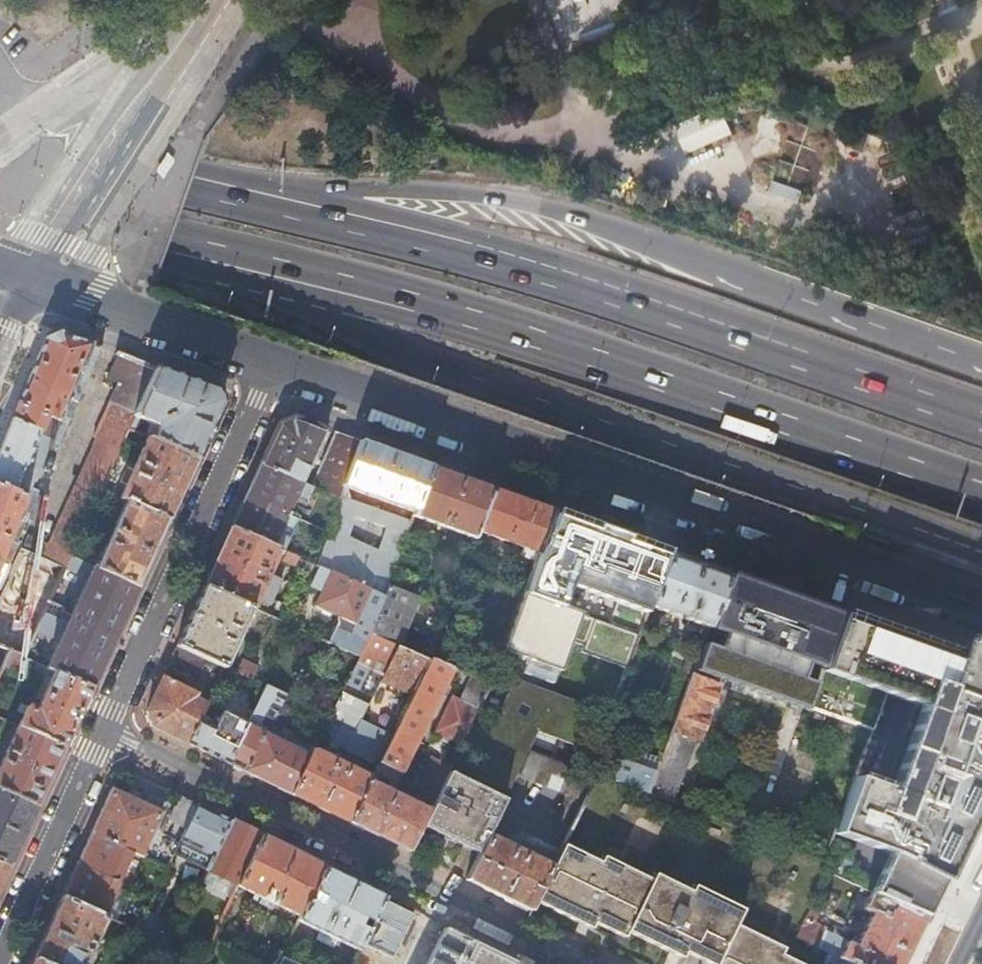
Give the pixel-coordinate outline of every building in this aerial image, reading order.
[(683,151),(730,132),(718,104),(672,123),(683,151)] [(39,493),(31,489),(50,446),(56,448),(100,348),(59,333),(44,339),(31,370),(0,446),(0,584),(39,493)] [(156,368),(118,354),(102,394),(111,398),(116,400),(108,419),(103,416),(87,452),(90,453),(49,544),(42,558),(65,569),(70,557),(80,535),(90,513),(101,489),(110,470),(116,456),(119,450),(129,429),(134,416),(156,368)] [(216,389),(156,368),(134,416),(154,425),(157,431),(155,436),(149,434),(147,437),(195,460),(209,430),(221,404),(216,389)] [(116,400),(111,398),(103,416),(108,419),(116,400)] [(279,424),(261,464),(303,483),(317,452),(327,429),(293,417),(279,424)] [(340,499),(360,442),(335,432),(310,486),(313,487),(340,499)] [(176,503),(195,460),(147,437),(144,443),(141,442),(139,447),(142,448),(119,498),(126,501),(167,521),(176,503)] [(387,588),(411,523),(354,502),(350,490),(415,513),(432,467),(382,449),(360,442),(340,499),(328,532),(316,565),(316,566),(330,573),(384,597),(387,588)] [(128,454),(119,450),(116,456),(125,460),(128,454)] [(125,460),(116,456),(110,470),(120,475),(126,461),(125,460)] [(279,535),(288,515),(298,495),(307,499),(313,487),(310,486),(303,483),(261,464),(258,469),(246,496),(233,523),(231,528),(281,550),(284,551),(288,542),(287,539),(279,535)] [(414,516),(475,538),(477,532),(493,489),(464,479),(432,467),(415,513),(414,516)] [(528,550),(539,554),(552,516),(554,511),(539,506),(493,489),(477,532),(523,548),(521,552),(527,554),(528,550)] [(103,519),(90,513),(80,535),(106,546),(95,569),(137,588),(152,554),(167,521),(126,501),(113,529),(101,523),(103,519)] [(543,665),(560,671),(572,639),(587,645),(584,651),(628,667),(650,606),(667,557),(639,547),(641,543),(611,532),(580,521),(579,525),(552,516),(539,554),(525,591),(503,651),(521,657),(543,665)] [(253,608),(258,599),(270,605),(282,580),(270,574),(281,550),(231,528),(207,582),(204,586),(253,608)] [(22,549),(42,558),(49,544),(29,534),(22,549)] [(12,650),(12,649),(26,655),(29,648),(61,577),(65,569),(42,558),(22,549),(0,602),(0,645),(12,650)] [(300,558),(287,552),(284,558),(286,562),(296,567),(300,558)] [(667,557),(650,606),(674,616),(679,603),(679,604),(680,605),(681,606),(682,607),(683,608),(685,608),(686,608),(687,608),(689,608),(690,607),(685,620),(709,629),(710,628),(729,574),(698,563),(669,553),(667,557)] [(95,569),(70,557),(65,569),(61,577),(71,582),(78,569),(89,574),(74,606),(70,604),(67,611),(71,613),(49,661),(46,669),(53,672),(91,689),(114,639),(137,588),(95,569)] [(359,657),(370,635),(384,597),(330,573),(315,606),(363,627),(359,635),(339,626),(331,644),(359,657)] [(719,682),(721,678),(808,709),(842,615),(825,609),(729,574),(710,628),(709,629),(657,773),(649,794),(675,804),(698,741),(700,742),(721,683),(719,682)] [(224,668),(253,608),(204,586),(196,605),(177,646),(207,660),(224,668)] [(370,635),(398,647),(416,598),(387,588),(384,597),(370,635)] [(977,649),(966,645),(961,658),(904,637),(842,615),(808,709),(870,731),(873,732),(886,695),(917,706),(887,789),(854,777),(834,834),(890,854),(877,880),(875,885),(871,893),(925,917),(933,901),(977,811),(981,802),(981,650),(977,649)] [(437,627),(418,620),(411,637),(430,644),(437,627)] [(320,809),(350,824),(370,783),(372,778),(321,753),(326,743),(329,741),(378,766),(430,661),(398,647),(370,635),(359,657),(323,731),(291,795),(320,809)] [(431,648),(419,643),(416,649),(428,655),(431,648)] [(0,645),(0,674),(4,666),(12,650),(0,645)] [(207,660),(177,646),(170,661),(200,675),(207,660)] [(47,657),(29,648),(26,655),(24,659),(26,659),(46,669),(49,661),(46,660),(47,657)] [(12,649),(12,650),(4,666),(18,673),(26,659),(24,659),(26,655),(12,649)] [(535,687),(543,665),(521,657),(514,680),(515,680),(535,687)] [(370,783),(350,824),(351,825),(378,838),(408,852),(420,827),(428,811),(392,793),(452,670),(430,661),(378,766),(372,778),(370,783)] [(235,673),(249,679),(253,671),(239,664),(235,673)] [(71,733),(91,689),(53,672),(51,678),(46,677),(44,682),(48,684),(35,712),(19,704),(16,712),(22,715),(17,726),(64,748),(71,733)] [(152,727),(188,745),(206,706),(206,705),(195,699),(197,695),(162,678),(147,712),(152,727)] [(435,733),(461,746),(472,724),(490,687),(471,678),(460,700),(452,696),(435,733)] [(506,801),(518,779),(532,751),(538,733),(578,747),(590,713),(592,707),(535,687),(515,680),(496,718),(489,731),(498,735),(486,757),(478,754),(465,781),(491,794),(506,801)] [(260,780),(291,795),(323,731),(315,727),(306,746),(294,740),(290,747),(269,737),(274,728),(276,728),(283,714),(284,715),(293,699),(266,687),(248,725),(229,765),(260,780)] [(206,705),(206,706),(222,713),(224,708),(209,700),(206,705)] [(220,760),(229,765),(248,725),(222,713),(206,706),(188,745),(220,760)] [(592,707),(590,713),(602,717),(604,711),(592,707)] [(472,724),(461,746),(478,754),(486,757),(498,735),(489,731),(472,724)] [(64,748),(17,726),(0,763),(0,790),(37,807),(57,764),(64,748)] [(590,772),(598,775),(649,794),(657,773),(617,759),(621,749),(601,742),(590,772)] [(584,803),(598,775),(590,772),(532,751),(518,779),(584,803)] [(432,754),(430,757),(450,767),(453,762),(434,753),(433,754),(432,754)] [(411,795),(431,805),(448,772),(450,767),(430,757),(411,795)] [(479,856),(489,835),(506,801),(491,794),(465,781),(448,772),(431,805),(428,811),(420,827),(434,834),(479,856)] [(37,807),(0,790),(0,861),(10,866),(17,853),(37,807)] [(133,852),(142,857),(154,831),(159,833),(162,828),(156,825),(162,813),(138,802),(112,790),(92,833),(133,852)] [(187,830),(199,806),(180,797),(168,821),(187,830)] [(213,857),(230,821),(205,809),(199,806),(187,830),(182,839),(193,845),(194,848),(213,857)] [(230,889),(235,892),(238,886),(262,837),(236,824),(230,821),(213,857),(206,871),(232,884),(230,889)] [(90,837),(77,866),(118,884),(133,852),(92,833),(90,837)] [(482,888),(530,912),(536,901),(556,860),(520,843),(517,849),(489,835),(479,856),(466,881),(482,888)] [(301,917),(324,867),(270,840),(262,837),(238,886),(271,902),(269,906),(274,908),(275,904),(301,917)] [(783,953),(766,944),(768,939),(738,923),(745,909),(715,894),(711,900),(693,890),(657,873),(654,879),(623,864),(620,870),(602,861),(564,843),(556,860),(536,901),(581,924),(584,918),(596,924),(625,939),(628,934),(670,955),(673,950),(685,956),(701,963),(804,963),(783,953)] [(606,855),(602,861),(620,870),(623,864),(606,855)] [(10,866),(0,861),(0,889),(10,866)] [(65,893),(63,897),(104,916),(118,884),(77,866),(65,893)] [(339,941),(358,950),(360,948),(384,896),(376,892),(324,867),(301,917),(299,921),(322,933),(319,938),(336,947),(339,941)] [(696,884),(693,890),(711,900),(715,894),(696,884)] [(813,904),(797,937),(829,952),(852,963),(902,963),(909,950),(925,917),(871,893),(862,909),(871,914),(855,945),(824,931),(826,928),(815,922),(821,909),(813,904)] [(44,963),(86,963),(108,918),(104,916),(63,897),(49,927),(34,959),(44,963)] [(230,902),(224,915),(229,917),(235,905),(230,902)] [(135,936),(167,951),(171,942),(154,933),(161,918),(148,911),(138,931),(135,936)] [(584,918),(581,924),(587,927),(593,930),(596,924),(584,918)] [(474,943),(459,936),(445,929),(427,963),(464,963),(474,943)] [(766,944),(783,953),(786,948),(768,939),(766,944)] [(475,941),(474,943),(464,963),(523,963),(475,941)] [(682,961),(685,956),(673,950),(670,955),(676,958),(682,961)] [(829,952),(823,963),(852,963),(829,952)]
